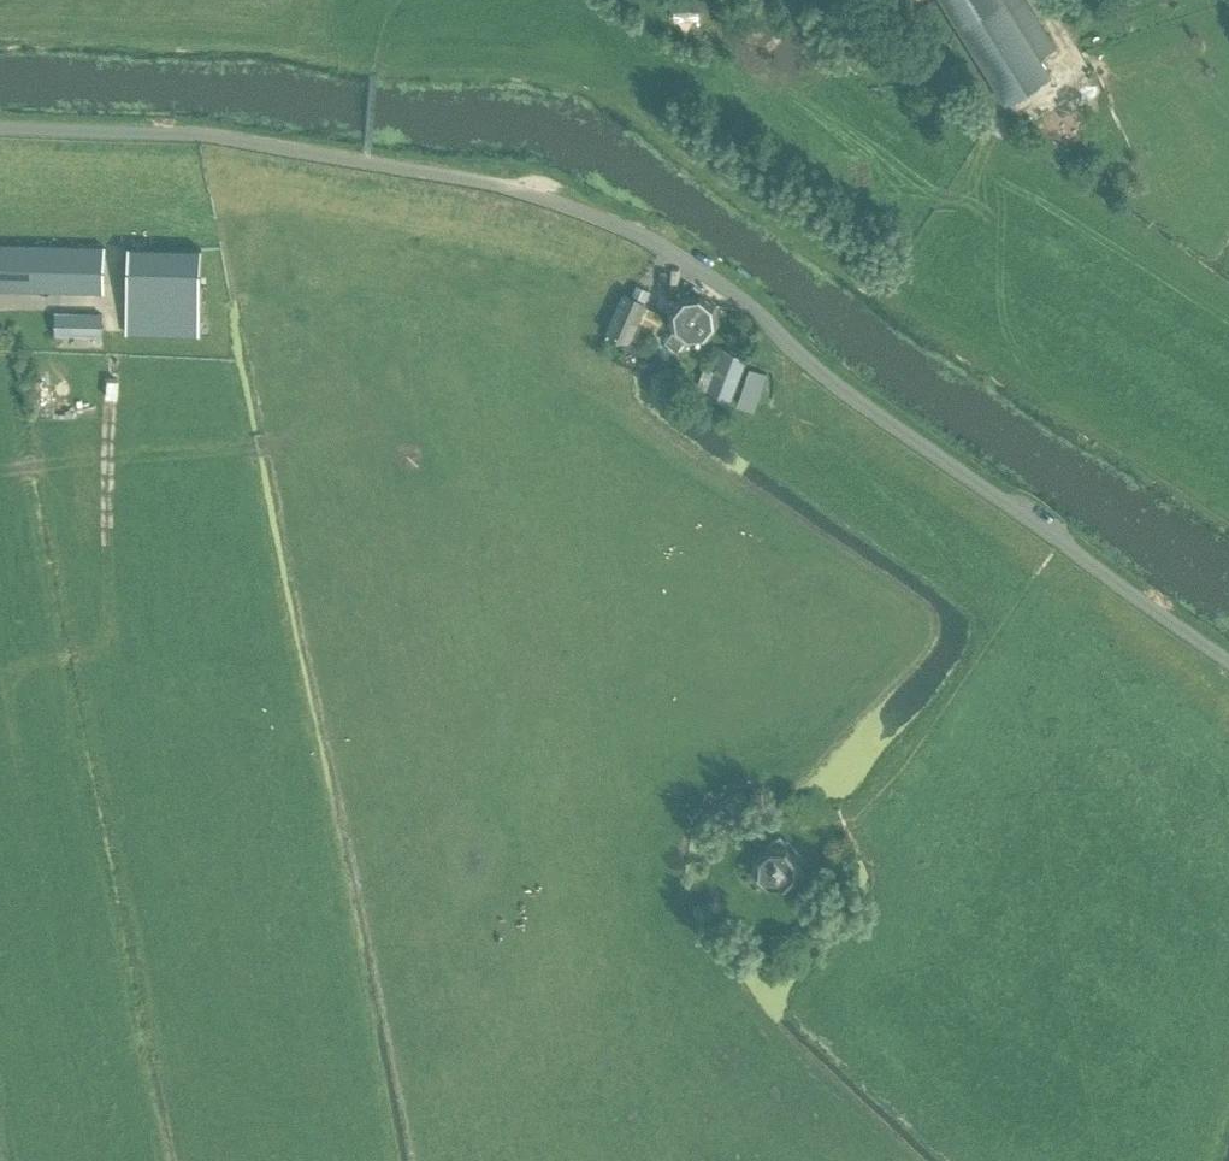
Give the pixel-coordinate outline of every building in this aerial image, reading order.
[(714,0),(665,0),(668,22),(715,17),(714,0)] [(1005,95),(1050,67),(1040,52),(1055,41),(1030,0),(946,0),(1005,95)] [(104,287),(105,243),(0,242),(0,286),(104,287)] [(198,332),(201,248),(128,245),(125,330),(198,332)] [(718,321),(716,306),(717,306),(717,304),(715,303),(703,294),(704,293),(694,286),(693,288),(691,290),(689,292),(686,293),(683,293),(680,296),(681,297),(672,309),(671,308),(668,311),(670,312),(671,327),(670,328),(672,330),(673,329),(674,330),(666,340),(678,349),(684,339),(687,341),(689,341),(689,339),(704,338),(704,340),(706,340),(708,338),(707,337),(716,325),(718,326),(719,324),(719,321),(718,321)] [(616,364),(645,304),(628,297),(624,295),(596,354),(616,364)] [(57,313),(57,333),(102,334),(102,314),(57,313)] [(737,404),(752,410),(766,373),(750,367),(737,404)] [(801,875),(802,857),(787,840),(785,842),(779,836),(771,841),(753,857),(753,874),(767,888),(786,889),(801,875)]
